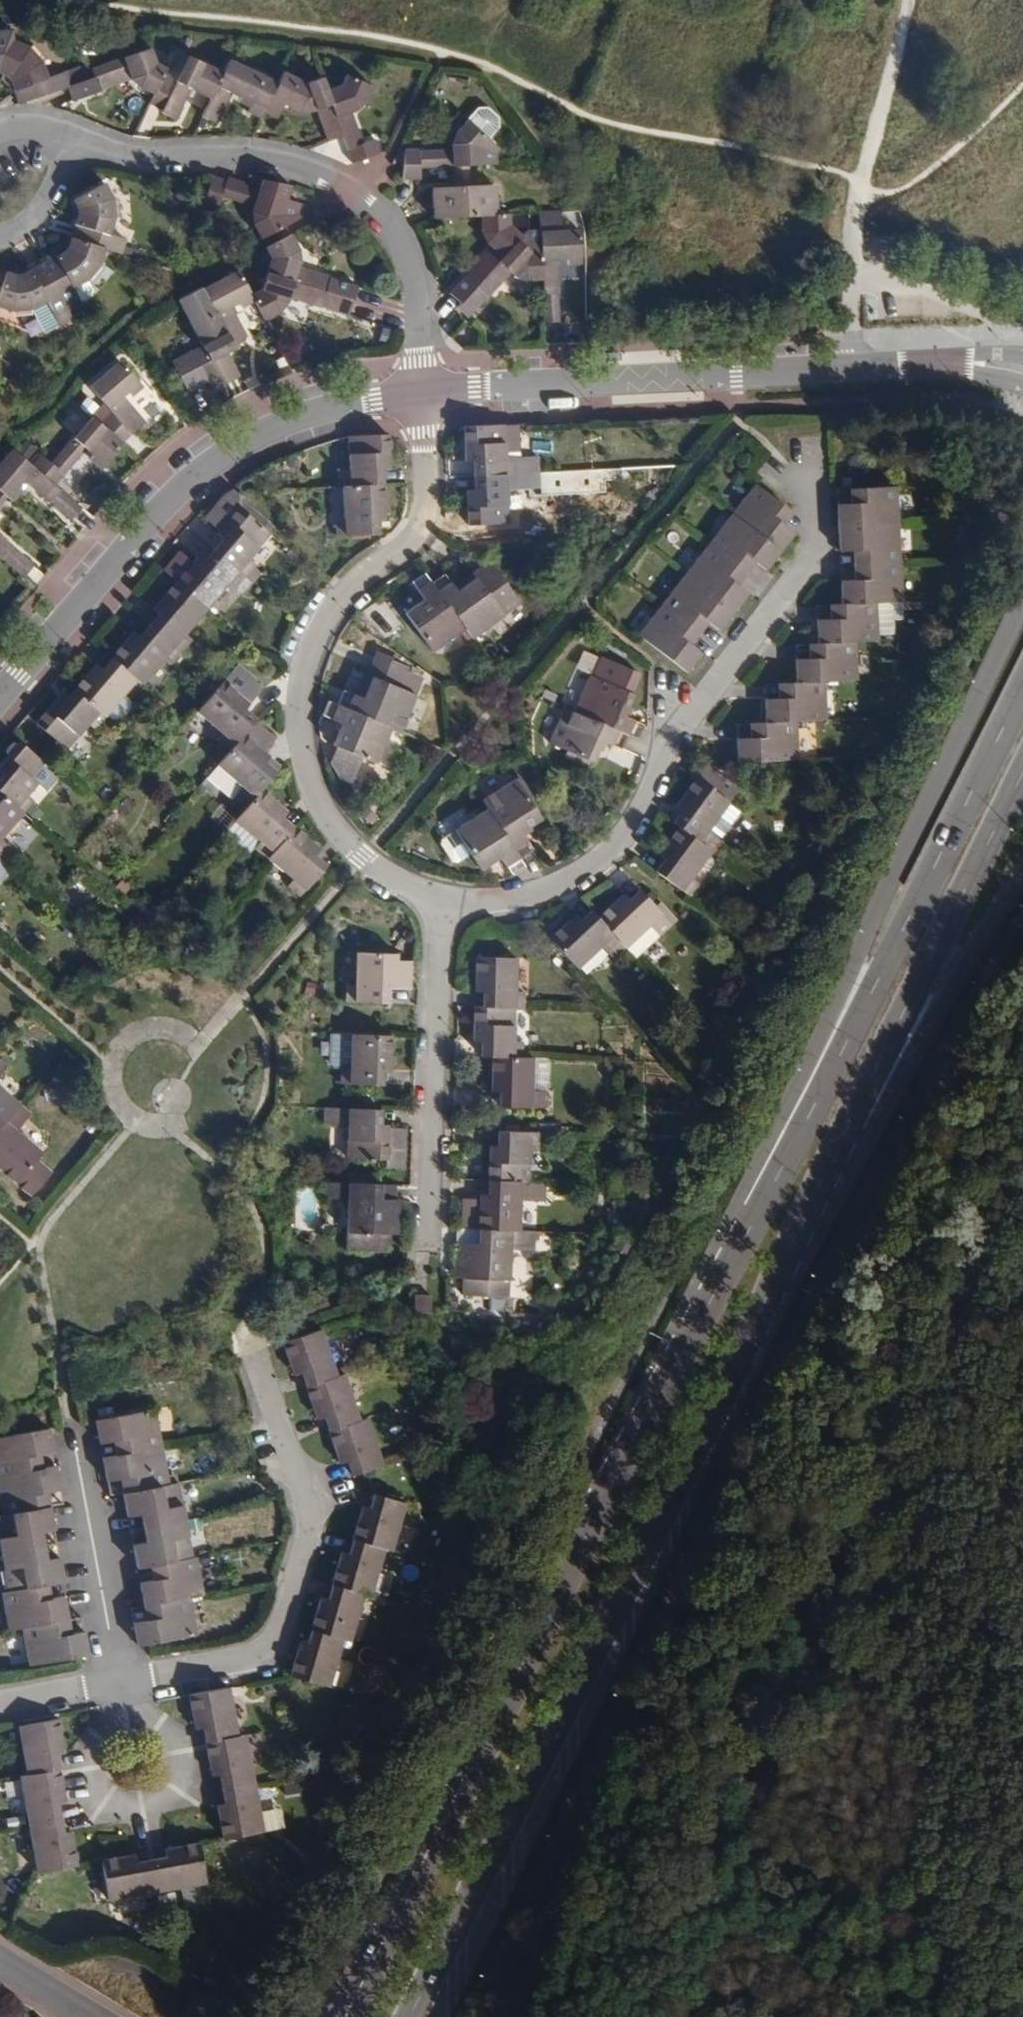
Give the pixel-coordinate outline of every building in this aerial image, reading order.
[(6,30),(7,19),(0,20),(0,64),(2,65),(10,73),(16,90),(27,86),(33,98),(71,85),(64,71),(49,77),(37,50),(23,36),(6,30)] [(155,94),(163,77),(167,68),(158,64),(152,49),(95,71),(98,80),(73,89),(78,106),(105,95),(102,89),(133,77),(136,82),(143,89),(155,94)] [(191,90),(211,99),(223,74),(189,57),(176,83),(163,77),(155,94),(150,103),(162,109),(161,112),(175,119),(191,90)] [(263,111),(277,84),(278,81),(231,58),(223,74),(211,99),(202,118),(215,124),(232,90),(252,100),(247,110),(260,117),(263,111)] [(180,75),(167,68),(163,77),(176,83),(180,75)] [(277,84),(263,111),(278,118),(286,104),(298,110),(310,111),(315,110),(327,141),(342,136),(328,94),(323,80),(307,84),(298,79),(291,91),(277,84)] [(343,89),(328,94),(342,136),(351,164),(380,154),(376,140),(363,144),(352,113),(357,112),(369,102),(375,90),(349,79),(343,89)] [(33,98),(27,86),(16,90),(21,103),(22,103),(33,98)] [(418,168),(453,167),(468,166),(480,165),(479,149),(486,139),(484,138),(495,126),(495,119),(482,107),(476,109),(455,133),(450,142),(450,150),(419,151),(418,149),(403,149),(401,173),(401,180),(418,178),(418,168)] [(468,166),(453,167),(453,181),(468,180),(468,166)] [(214,177),(213,177),(205,204),(218,208),(222,197),(254,207),(252,211),(251,224),(260,241),(271,235),(276,233),(284,228),(285,228),(280,218),(287,199),(273,195),(277,181),(249,178),(245,187),(241,186),(214,177)] [(481,216),(496,216),(494,197),(490,197),(489,184),(469,185),(453,186),(432,187),(433,218),(481,216)] [(81,244),(100,250),(117,255),(122,240),(105,235),(110,220),(107,202),(99,187),(68,203),(74,217),(72,225),(82,229),(77,242),(81,244)] [(540,232),(541,252),(542,280),(544,322),(559,321),(557,260),(577,259),(575,231),(562,231),(561,213),(539,214),(540,232)] [(451,294),(461,303),(517,241),(521,237),(510,227),(508,215),(496,216),(481,216),(481,229),(488,243),(491,246),(467,271),(469,274),(451,294)] [(82,229),(72,225),(67,239),(77,242),(82,229)] [(289,235),(285,228),(284,228),(276,233),(280,240),(289,235)] [(528,281),(542,280),(540,232),(525,233),(517,241),(461,303),(458,306),(469,316),(487,295),(489,297),(511,273),(528,281)] [(270,260),(266,275),(275,278),(319,291),(350,300),(354,288),(329,280),(329,278),(295,268),(298,260),(297,249),(289,235),(280,240),(276,242),(264,248),(270,260)] [(81,244),(77,242),(67,239),(64,249),(61,254),(56,257),(54,258),(59,267),(47,273),(67,311),(77,306),(78,306),(69,289),(86,280),(94,269),(100,250),(81,244)] [(42,264),(47,273),(59,267),(54,258),(42,264)] [(34,280),(47,273),(42,264),(30,271),(34,280)] [(203,289),(232,344),(246,336),(231,308),(252,296),(251,295),(238,270),(203,289)] [(29,310),(34,308),(47,333),(71,320),(67,311),(47,273),(34,280),(30,271),(23,275),(16,276),(5,272),(2,281),(0,287),(0,308),(13,311),(29,310)] [(262,289),(251,295),(252,296),(265,321),(278,314),(285,303),(288,297),(320,308),(321,305),(346,313),(350,300),(319,291),(275,278),(266,275),(262,289)] [(90,292),(84,281),(69,289),(78,306),(88,300),(90,292)] [(212,390),(225,382),(212,359),(226,351),(234,347),(232,344),(215,312),(203,289),(200,284),(170,301),(180,320),(187,317),(202,344),(172,360),(179,375),(173,379),(181,394),(207,380),(212,390)] [(81,314),(77,306),(67,311),(71,320),(81,314)] [(212,359),(225,382),(239,374),(226,351),(212,359)] [(100,421),(123,441),(134,429),(144,420),(122,394),(139,377),(122,356),(93,383),(113,407),(100,421)] [(119,446),(123,441),(100,421),(91,414),(50,463),(41,455),(31,466),(52,484),(85,447),(104,463),(119,446)] [(517,422),(502,423),(504,459),(519,459),(517,422)] [(482,461),(483,475),(538,472),(537,458),(519,459),(504,459),(502,423),(463,424),(466,462),(474,462),(482,461)] [(345,486),(376,484),(375,467),(384,467),(391,467),(390,436),(352,437),(352,469),(345,470),(345,486)] [(31,466),(12,451),(0,465),(0,491),(9,499),(23,482),(49,504),(50,503),(70,520),(81,508),(52,484),(31,466)] [(474,462),(475,476),(483,475),(482,461),(474,462)] [(384,484),(384,467),(375,467),(376,484),(384,484)] [(538,472),(483,475),(484,494),(476,494),(468,494),(470,529),(507,526),(506,492),(539,490),(538,472)] [(483,475),(475,476),(476,494),(484,494),(483,475)] [(753,479),(728,511),(777,550),(791,531),(781,523),(782,522),(771,513),(781,500),(753,479)] [(840,525),(902,522),(901,482),(899,482),(865,484),(866,499),(854,500),(839,500),(840,525)] [(384,484),(376,484),(345,486),(346,521),(339,521),(340,537),(369,534),(368,519),(378,519),(385,518),(384,484)] [(866,499),(865,484),(853,485),(854,500),(866,499)] [(0,491),(0,503),(3,506),(9,499),(0,491)] [(793,509),(781,500),(771,513),(782,522),(793,509)] [(230,547),(220,559),(243,578),(253,567),(247,561),(269,535),(238,508),(216,535),(223,541),(230,547)] [(728,511),(705,541),(733,563),(743,551),(753,558),(763,567),(777,550),(728,511)] [(378,533),(378,519),(368,519),(369,534),(378,533)] [(902,522),(840,525),(841,548),(856,547),(868,548),(868,563),(904,562),(902,522)] [(26,576),(35,565),(13,547),(15,545),(0,533),(0,554),(26,576)] [(223,541),(213,553),(220,559),(230,547),(223,541)] [(680,573),(729,612),(744,592),(734,583),(723,575),(733,563),(705,541),(680,573)] [(857,564),(868,563),(868,548),(856,547),(857,564)] [(733,563),(743,571),(753,558),(743,551),(733,563)] [(210,570),(220,559),(213,553),(203,565),(210,570)] [(197,559),(175,584),(205,609),(226,584),(232,590),(243,578),(220,559),(210,570),(203,565),(197,559)] [(844,603),(878,602),(906,601),(904,562),(868,563),(869,578),(858,579),(843,580),(844,603)] [(734,583),(743,571),(733,563),(723,575),(734,583)] [(869,578),(868,563),(857,564),(858,579),(869,578)] [(495,569),(492,564),(456,592),(459,597),(495,569)] [(433,587),(467,632),(475,643),(504,621),(499,613),(517,598),(495,569),(459,597),(456,592),(445,578),(433,587)] [(680,573),(657,602),(686,624),(695,612),(706,620),(717,628),(729,612),(680,573)] [(436,656),(467,632),(433,587),(425,576),(412,585),(426,604),(407,618),(436,656)] [(167,620),(156,632),(179,652),(189,640),(183,634),(205,609),(175,584),(153,610),(159,615),(167,620)] [(523,606),(517,598),(499,613),(504,621),(523,606)] [(677,636),(686,624),(657,602),(633,633),(683,671),(698,652),(687,643),(677,636)] [(824,643),(859,642),(880,641),(878,602),(844,603),(844,621),(832,621),(817,621),(817,643),(824,643)] [(844,621),(844,603),(832,604),(832,621),(844,621)] [(686,624),(696,632),(706,620),(695,612),(686,624)] [(149,627),(156,632),(167,620),(159,615),(149,627)] [(687,643),(696,632),(686,624),(677,636),(687,643)] [(145,645),(156,632),(149,627),(138,639),(145,645)] [(110,658),(116,664),(139,683),(161,657),(169,664),(179,652),(156,632),(145,645),(138,639),(132,633),(110,658)] [(799,682),(827,681),(860,679),(859,642),(824,643),(825,659),(814,659),(798,660),(799,682)] [(825,659),(824,643),(817,643),(813,643),(814,659),(825,659)] [(116,664),(110,658),(100,670),(106,675),(116,664)] [(381,661),(376,658),(359,696),(365,699),(381,661)] [(343,689),(337,704),(392,728),(402,732),(421,683),(381,661),(365,699),(359,696),(343,689)] [(71,690),(78,695),(101,715),(122,690),(129,695),(139,683),(116,664),(106,675),(100,670),(93,665),(71,690)] [(587,674),(571,710),(626,734),(635,738),(641,724),(620,714),(630,693),(587,674)] [(765,723),(797,721),(828,719),(827,681),(799,682),(791,683),(792,699),(781,699),(765,700),(765,723)] [(214,740),(226,751),(245,729),(233,718),(240,711),(246,704),(221,682),(218,685),(195,712),(219,733),(214,740)] [(792,699),(791,683),(781,683),(781,699),(792,699)] [(78,695),(71,690),(59,703),(66,709),(78,695)] [(101,715),(78,695),(66,709),(59,703),(54,699),(31,725),(61,750),(83,723),(90,728),(101,715)] [(392,728),(337,704),(328,700),(321,718),(342,726),(333,747),(337,749),(331,766),(339,780),(352,785),(363,760),(376,766),(392,728)] [(619,749),(626,734),(571,710),(561,706),(546,741),(588,759),(597,739),(619,749)] [(252,721),(240,711),(233,718),(245,729),(249,724),(252,721)] [(797,721),(765,723),(761,723),(761,741),(749,741),(737,742),(738,762),(798,759),(797,721)] [(761,741),(761,723),(749,723),(749,741),(761,741)] [(247,803),(259,788),(266,780),(252,768),(259,760),(263,755),(259,751),(268,740),(249,724),(245,729),(226,751),(215,764),(238,784),(232,790),(247,803)] [(0,776),(0,793),(22,812),(31,800),(25,795),(36,782),(29,777),(41,762),(17,741),(13,745),(7,744),(4,747),(6,754),(0,761),(0,773),(2,774),(0,776)] [(273,772),(259,760),(252,768),(266,780),(273,772)] [(720,776),(705,765),(697,777),(712,788),(720,776)] [(690,814),(681,828),(706,846),(716,832),(708,826),(736,787),(720,776),(712,788),(697,777),(678,804),(683,808),(690,814)] [(485,807),(519,858),(533,849),(519,828),(538,816),(512,777),(479,798),(485,807)] [(264,858),(266,856),(285,835),(273,824),(279,817),(284,811),(259,788),(247,803),(233,818),(259,841),(252,848),(264,858)] [(0,793),(0,837),(22,812),(0,793)] [(524,866),(519,858),(485,807),(451,828),(478,868),(497,856),(509,876),(524,866)] [(690,814),(683,808),(673,822),(681,828),(690,814)] [(291,828),(279,817),(273,824),(285,835),(291,828)] [(259,841),(233,818),(221,832),(247,854),(252,848),(259,841)] [(285,835),(266,856),(293,879),(286,888),(299,898),(319,874),(307,863),(313,856),(317,851),(291,828),(285,835)] [(706,846),(681,828),(660,857),(666,862),(674,867),(665,879),(691,897),(700,885),(692,880),(712,851),(706,846)] [(7,865),(17,853),(0,839),(0,860),(7,865)] [(325,867),(313,856),(307,863),(319,874),(325,867)] [(674,867),(666,862),(657,874),(665,879),(674,867)] [(645,898),(640,892),(628,903),(633,909),(645,898)] [(598,920),(617,940),(624,948),(649,925),(655,932),(667,920),(645,898),(633,909),(628,903),(623,898),(598,920)] [(596,918),(590,911),(578,922),(584,929),(596,918)] [(605,951),(617,940),(598,920),(596,918),(584,929),(578,922),(573,916),(548,940),(574,967),(598,945),(605,951)] [(397,952),(356,951),(354,985),(347,985),(346,1001),(378,1002),(378,985),(387,986),(409,987),(410,960),(396,959),(397,952)] [(491,1006),(513,1007),(522,1007),(522,990),(513,989),(515,956),(475,954),(475,988),(482,988),(491,989),(491,1006)] [(387,986),(378,985),(378,1002),(387,1002),(387,986)] [(491,989),(482,988),(481,1006),(491,1006),(491,989)] [(512,1039),(513,1007),(491,1006),(481,1006),(474,1005),(473,1038),(479,1039),(489,1040),(488,1055),(494,1056),(519,1057),(520,1040),(512,1039)] [(350,1067),(351,1033),(330,1032),(329,1062),(334,1067),(342,1067),(350,1067)] [(390,1034),(351,1033),(350,1067),(342,1067),(341,1083),(371,1085),(372,1069),(381,1069),(389,1070),(390,1034)] [(489,1040),(479,1039),(479,1055),(488,1055),(489,1040)] [(10,1057),(0,1048),(0,1070),(10,1057)] [(519,1057),(494,1056),(492,1090),(500,1090),(509,1090),(509,1106),(547,1108),(548,1091),(532,1090),(533,1057),(519,1057)] [(381,1069),(372,1069),(371,1085),(380,1086),(381,1069)] [(509,1090),(500,1090),(500,1106),(509,1106),(509,1090)] [(15,1103),(0,1091),(0,1121),(15,1103)] [(15,1103),(0,1121),(0,1148),(0,1149),(0,1171),(30,1196),(49,1174),(34,1161),(40,1155),(13,1132),(28,1115),(15,1103)] [(373,1109),(327,1107),(326,1124),(349,1126),(348,1160),(385,1161),(385,1168),(403,1170),(404,1130),(387,1130),(387,1127),(381,1127),(372,1127),(373,1109)] [(383,1109),(373,1109),(372,1127),(381,1127),(383,1109)] [(489,1179),(498,1180),(528,1181),(530,1147),(540,1147),(540,1131),(509,1130),(508,1146),(499,1145),(491,1145),(489,1179)] [(509,1130),(500,1130),(499,1145),(508,1146),(509,1130)] [(498,1180),(489,1179),(488,1196),(498,1196),(498,1180)] [(477,1228),(486,1229),(517,1230),(519,1196),(529,1196),(530,1181),(528,1181),(498,1180),(498,1196),(488,1196),(479,1195),(479,1201),(461,1200),(460,1228),(477,1228)] [(372,1183),(322,1182),(322,1198),(347,1200),(345,1234),(344,1251),(386,1253),(386,1236),(401,1236),(401,1229),(402,1201),(394,1201),(379,1200),(371,1200),(372,1183)] [(371,1200),(379,1200),(380,1183),(372,1183),(371,1200)] [(380,1183),(379,1200),(394,1201),(395,1184),(380,1183)] [(455,1245),(477,1246),(477,1228),(460,1228),(456,1228),(455,1245)] [(477,1228),(477,1246),(485,1246),(486,1229),(477,1228)] [(517,1230),(486,1229),(485,1246),(477,1246),(455,1245),(453,1273),(467,1273),(466,1290),(508,1292),(510,1246),(532,1247),(533,1231),(517,1230)] [(431,1311),(431,1293),(415,1294),(414,1312),(431,1311)] [(304,1365),(311,1384),(343,1374),(327,1327),(287,1340),(297,1367),(304,1365)] [(335,1429),(369,1417),(352,1370),(343,1374),(311,1384),(322,1412),(328,1410),(335,1429)] [(126,1453),(161,1446),(153,1409),(95,1420),(99,1445),(111,1442),(123,1440),(126,1453)] [(375,1415),(369,1417),(335,1429),(345,1457),(353,1454),(360,1472),(391,1461),(375,1415)] [(31,1472),(29,1459),(41,1457),(53,1454),(49,1429),(0,1439),(0,1478),(31,1472)] [(126,1453),(123,1440),(111,1442),(114,1456),(126,1453)] [(133,1492),(168,1485),(161,1446),(126,1453),(114,1456),(101,1458),(106,1483),(119,1481),(131,1479),(133,1492)] [(43,1470),(41,1457),(29,1459),(31,1472),(43,1470)] [(31,1472),(0,1478),(0,1497),(4,1516),(37,1511),(35,1497),(47,1495),(60,1492),(56,1468),(43,1470),(31,1472)] [(133,1492),(131,1479),(119,1481),(121,1494),(122,1494),(133,1492)] [(147,1514),(149,1529),(183,1521),(175,1483),(168,1485),(133,1492),(122,1494),(126,1518),(136,1516),(147,1514)] [(354,1539),(388,1549),(395,1551),(410,1502),(379,1492),(374,1507),(365,1504),(354,1539)] [(49,1507),(47,1495),(35,1497),(37,1511),(49,1509),(48,1507),(49,1507)] [(37,1511),(4,1516),(0,1517),(0,1538),(3,1555),(35,1548),(33,1536),(43,1533),(53,1531),(49,1509),(37,1511)] [(136,1516),(139,1531),(149,1529),(147,1514),(136,1516)] [(149,1567),(160,1565),(190,1559),(183,1521),(149,1529),(152,1543),(142,1545),(132,1547),(136,1570),(149,1567)] [(152,1543),(149,1529),(139,1531),(142,1545),(152,1543)] [(35,1548),(46,1547),(43,1533),(33,1536),(35,1548)] [(374,1597),(388,1549),(354,1539),(349,1554),(343,1552),(333,1585),(367,1595),(374,1597)] [(46,1547),(35,1548),(38,1561),(48,1559),(46,1547)] [(3,1555),(10,1591),(36,1587),(50,1584),(59,1583),(62,1582),(58,1556),(48,1559),(38,1561),(35,1548),(3,1555)] [(143,1606),(153,1604),(188,1597),(202,1595),(195,1558),(190,1559),(160,1565),(164,1578),(152,1580),(139,1582),(143,1606)] [(164,1578),(160,1565),(149,1567),(152,1580),(164,1578)] [(52,1599),(50,1584),(36,1587),(39,1601),(52,1599)] [(321,1599),(311,1631),(344,1640),(352,1643),(367,1595),(333,1585),(328,1601),(321,1599)] [(36,1587),(10,1591),(3,1592),(9,1631),(23,1629),(56,1623),(66,1621),(62,1597),(52,1599),(39,1601),(36,1587)] [(188,1597),(153,1604),(156,1618),(145,1620),(132,1622),(136,1646),(147,1645),(195,1635),(188,1597)] [(156,1618),(153,1604),(143,1606),(145,1620),(156,1618)] [(69,1634),(67,1620),(66,1621),(56,1623),(59,1637),(69,1634)] [(59,1637),(56,1623),(23,1629),(30,1668),(78,1658),(77,1657),(87,1655),(83,1632),(69,1634),(59,1637)] [(344,1640),(311,1631),(306,1648),(298,1645),(289,1677),(330,1688),(344,1640)] [(204,1741),(241,1734),(232,1687),(192,1695),(189,1695),(195,1723),(202,1722),(203,1729),(202,1729),(204,1741)] [(26,1777),(57,1770),(55,1758),(55,1754),(64,1753),(58,1719),(17,1726),(26,1777)] [(241,1734),(204,1741),(209,1771),(219,1769),(222,1786),(256,1780),(247,1733),(241,1734)] [(20,1778),(29,1827),(59,1822),(56,1806),(64,1803),(57,1770),(26,1777),(20,1778)] [(265,1831),(256,1780),(222,1786),(224,1802),(216,1804),(222,1839),(264,1831),(265,1831)] [(62,1839),(59,1822),(29,1827),(37,1874),(75,1866),(70,1838),(62,1839)] [(170,1858),(151,1861),(158,1896),(206,1887),(199,1843),(169,1849),(170,1858)] [(158,1896),(151,1861),(137,1863),(136,1855),(99,1862),(107,1905),(158,1896)]
